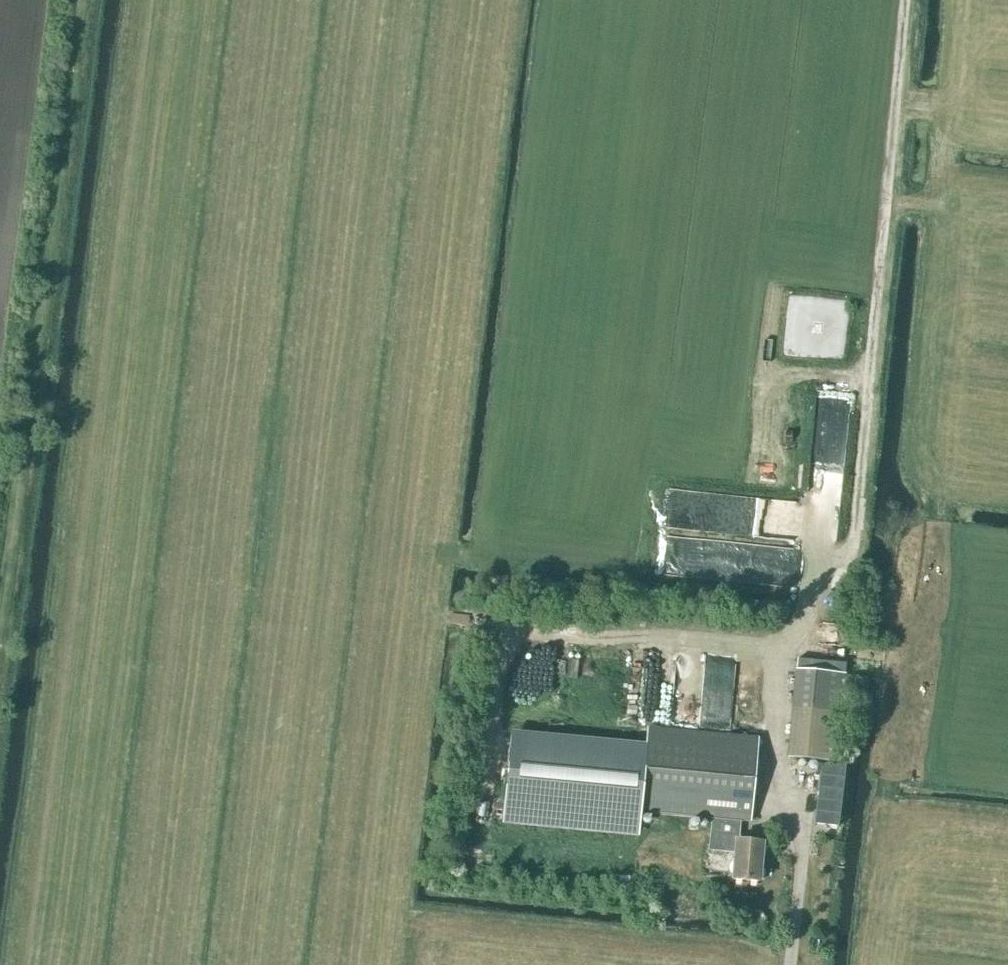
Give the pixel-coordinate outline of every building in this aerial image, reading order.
[(846,663),(797,659),(796,669),(787,757),(836,762),(845,674),(846,663)] [(674,687),(672,724),(705,725),(705,711),(714,711),(715,687),(703,687),(704,675),(725,676),(726,668),(692,667),(692,688),(674,687)] [(750,821),(758,738),(647,727),(645,747),(639,810),(711,817),(710,833),(716,834),(715,851),(735,853),(733,879),(759,882),(763,842),(739,840),(741,820),(750,821)] [(637,837),(639,810),(645,747),(622,744),(515,734),(506,823),(637,837)] [(821,765),(814,825),(839,828),(846,768),(821,765)] [(630,878),(619,878),(619,888),(630,888),(630,878)]
